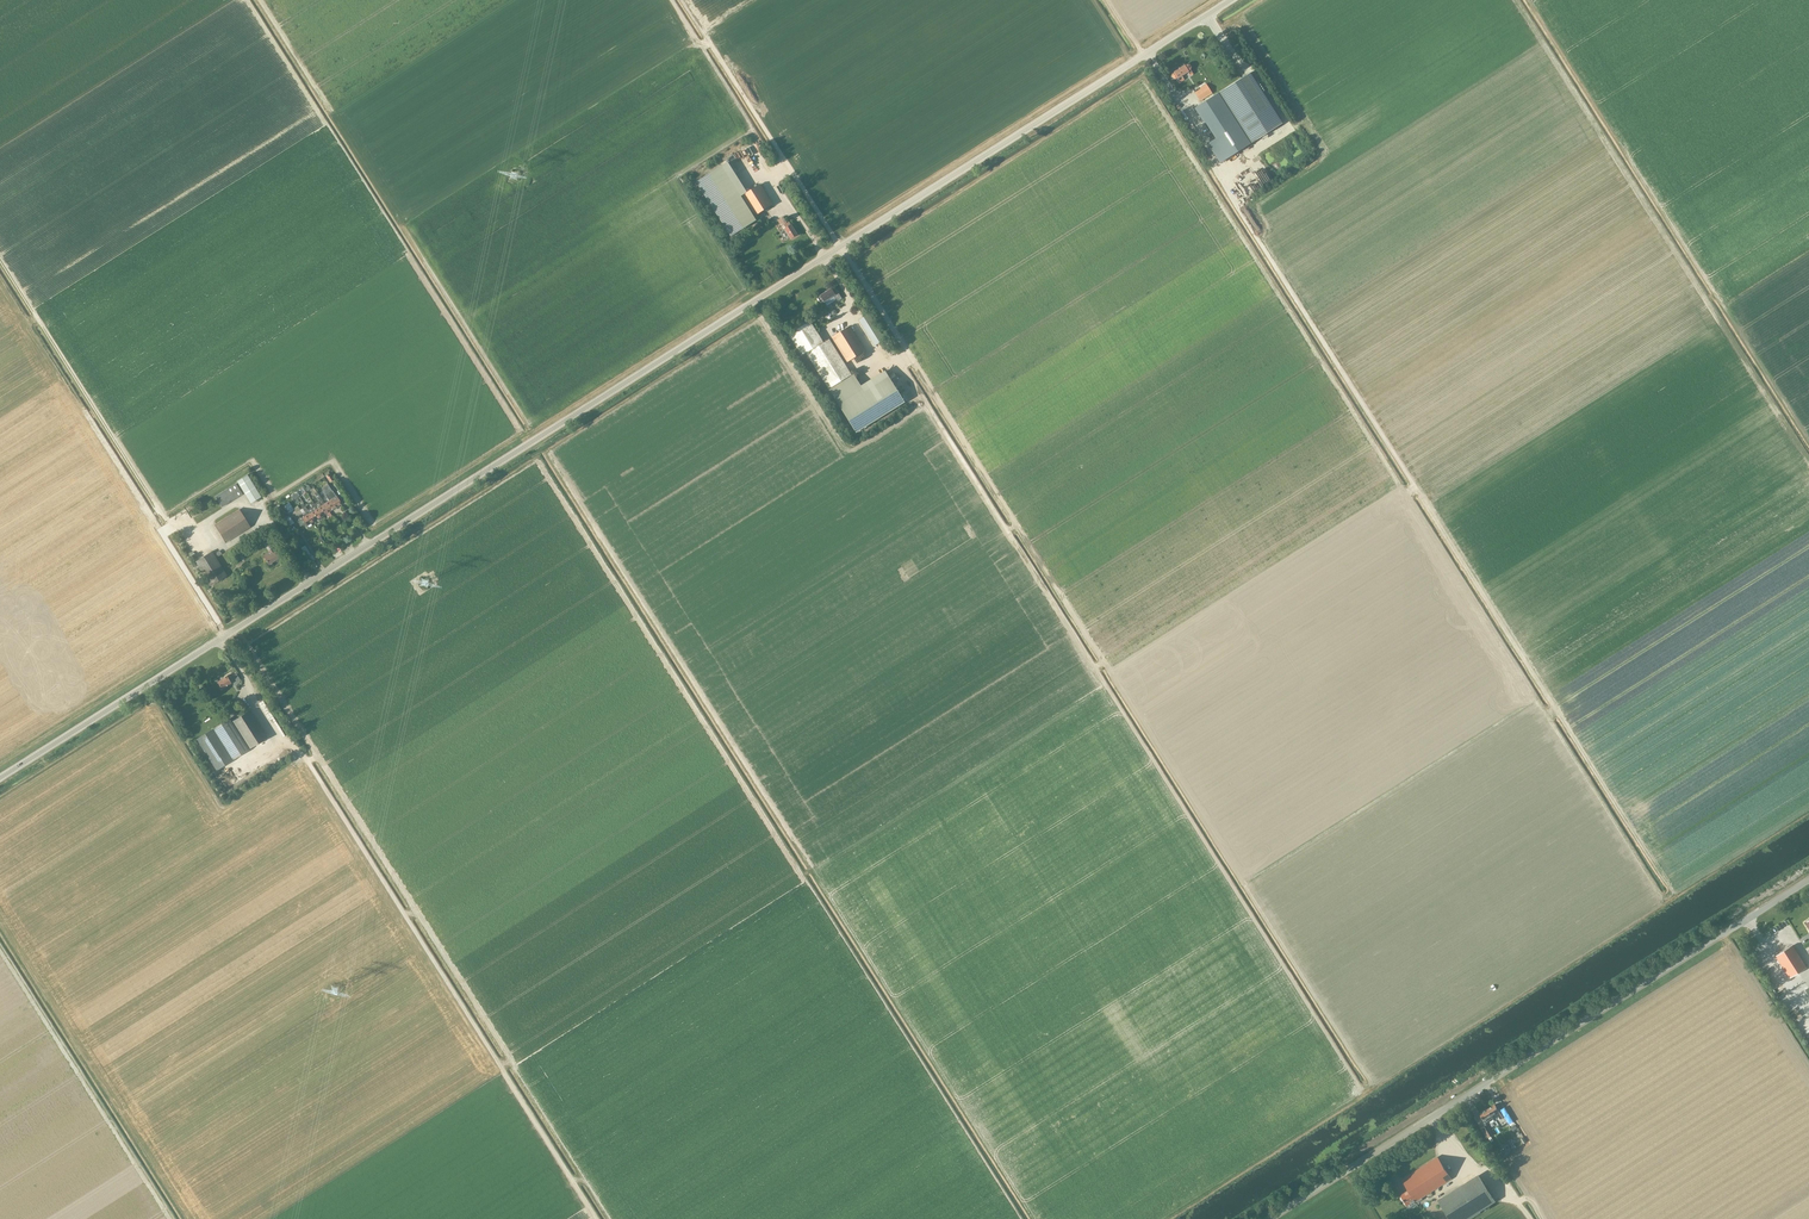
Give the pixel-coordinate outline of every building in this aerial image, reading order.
[(1181,75),(1187,72),(1189,74),(1190,74),(1191,75),(1193,74),(1190,69),(1191,67),(1189,65),(1187,64),(1185,66),(1185,65),(1174,72),(1172,74),(1171,76),(1173,78),(1175,79),(1176,78),(1179,82),(1183,80),(1182,79),(1183,78),(1181,75)] [(1250,73),(1218,93),(1251,144),(1282,124),(1250,73)] [(1200,101),(1212,93),(1207,85),(1201,89),(1195,93),(1200,101)] [(1218,93),(1196,107),(1206,123),(1210,131),(1207,133),(1212,141),(1213,141),(1225,160),(1251,144),(1218,93)] [(722,166),(696,182),(731,236),(756,220),(722,166)] [(755,215),(773,204),(760,184),(742,196),(755,215)] [(789,222),(787,223),(783,217),(777,220),(783,230),(785,229),(791,239),(797,235),(791,225),(789,222)] [(825,301),(824,301),(833,296),(837,301),(842,298),(838,292),(835,294),(831,288),(817,297),(821,304),(825,301)] [(874,346),(883,340),(868,315),(858,321),(874,346)] [(810,321),(788,335),(789,335),(803,356),(802,356),(806,354),(829,389),(851,375),(829,339),(824,343),(810,321)] [(847,362),(865,351),(849,326),(832,338),(847,362)] [(856,433),(905,402),(885,370),(861,385),(854,374),(829,389),(856,433)] [(248,475),(237,482),(251,504),(261,498),(248,475)] [(215,496),(222,507),(242,494),(238,487),(235,483),(215,496)] [(341,504),(332,490),(328,484),(321,489),(329,501),(324,504),(329,512),(341,504)] [(324,504),(317,492),(314,494),(319,501),(314,504),(322,516),(329,512),(324,504)] [(322,516),(314,504),(313,502),(310,504),(312,507),(308,510),(314,521),(322,516)] [(288,512),(293,509),(289,503),(284,506),(288,512)] [(308,510),(305,506),(303,503),(301,505),(303,509),(301,511),(304,516),(302,518),(307,526),(314,521),(308,510)] [(226,543),(250,528),(239,510),(215,525),(226,543)] [(283,518),(287,525),(293,522),(289,515),(283,518)] [(263,556),(269,565),(279,558),(275,552),(273,548),(270,550),(271,551),(263,556)] [(195,562),(209,584),(210,586),(226,576),(211,552),(195,562)] [(230,681),(233,679),(230,674),(227,676),(217,682),(222,689),(231,683),(230,681)] [(216,770),(233,759),(250,748),(267,737),(250,710),(233,721),(232,722),(230,719),(197,739),(216,770)] [(1790,978),(1806,968),(1792,946),(1776,956),(1790,978)] [(1491,1116),(1496,1113),(1498,1116),(1500,1119),(1503,1118),(1495,1104),(1487,1109),(1491,1116)] [(1494,1119),(1491,1116),(1487,1109),(1479,1114),(1482,1118),(1481,1119),(1485,1125),(1494,1119)] [(1503,1114),(1507,1121),(1512,1118),(1507,1111),(1503,1114)] [(1488,1137),(1493,1134),(1487,1125),(1483,1128),(1488,1137)] [(1415,1201),(1451,1179),(1438,1157),(1403,1178),(1409,1189),(1400,1194),(1406,1204),(1414,1200),(1415,1201)] [(1438,1201),(1449,1218),(1468,1218),(1483,1210),(1484,1212),(1486,1211),(1485,1209),(1495,1203),(1479,1177),(1438,1201)]
